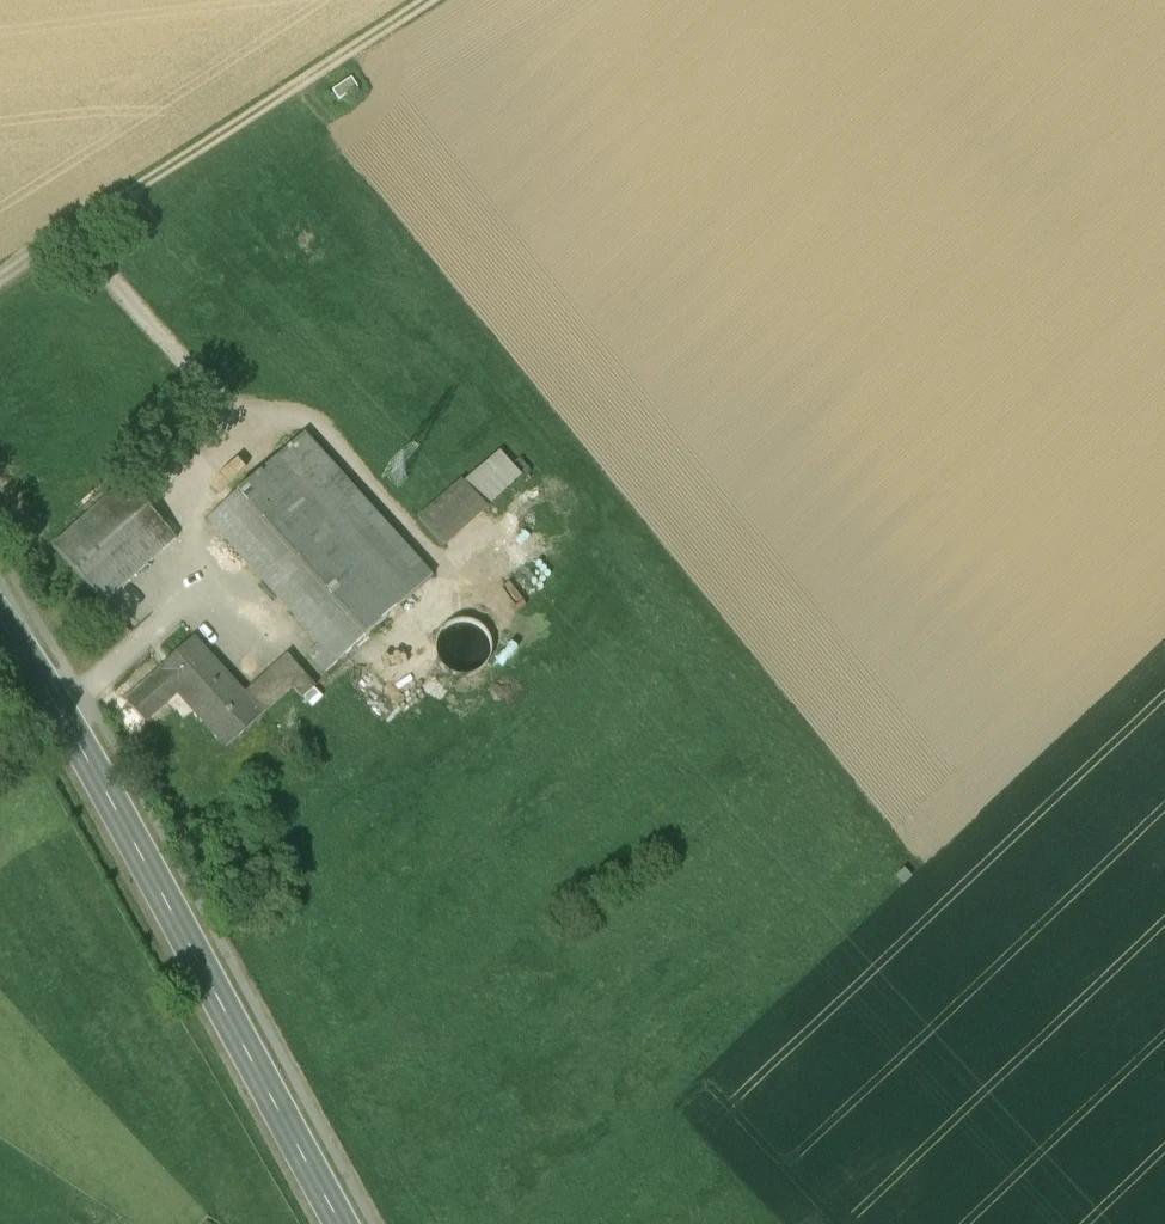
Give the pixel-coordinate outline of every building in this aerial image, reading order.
[(337,89),(345,101),(366,88),(358,76),(337,89)] [(432,578),(303,435),(207,520),(319,644),(307,655),(325,674),(432,578)] [(507,447),(423,514),(447,543),(531,477),(507,447)] [(125,482),(52,547),(104,604),(176,539),(125,482)] [(193,639),(157,671),(159,673),(126,703),(144,723),(181,690),(222,736),(218,739),(226,748),(292,689),(302,699),(303,699),(281,676),(261,694),(256,689),(257,688),(256,687),(245,697),(193,639)]
